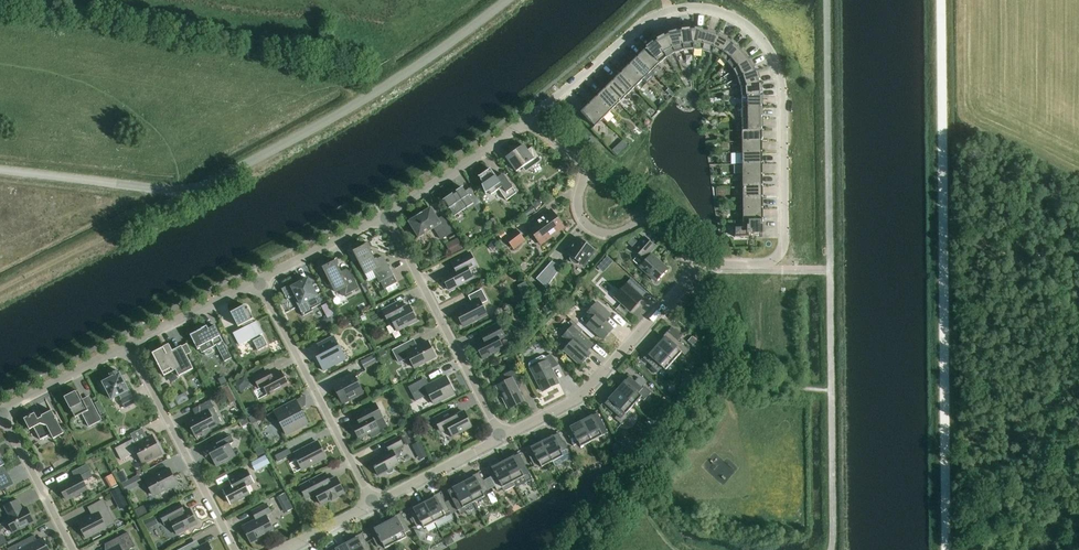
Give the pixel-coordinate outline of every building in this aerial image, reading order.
[(689,50),(693,50),(693,31),(680,32),(684,51),(689,50)] [(700,51),(703,51),(706,32),(693,31),(693,50),(700,51)] [(680,52),(684,51),(680,32),(668,36),(675,53),(680,52)] [(708,52),(712,54),(719,36),(706,32),(703,51),(708,52)] [(671,55),(675,53),(668,36),(656,42),(667,58),(671,55)] [(717,56),(720,58),(730,42),(719,36),(712,54),(717,56)] [(663,61),(667,58),(656,42),(646,50),(659,64),(663,61)] [(724,61),(727,64),(741,50),(730,42),(720,58),(724,61)] [(651,72),(659,64),(646,50),(638,58),(651,72)] [(731,68),(733,71),(749,60),(741,50),(727,64),(731,68)] [(651,72),(638,58),(630,66),(643,79),(647,83),(647,84),(655,76),(651,72)] [(736,76),(738,79),(755,72),(749,60),(733,71),(736,76)] [(640,83),(643,79),(630,66),(622,74),(635,87),(640,83)] [(739,84),(740,88),(759,84),(755,72),(738,79),(739,84)] [(632,91),(635,87),(622,74),(614,82),(627,95),(632,91)] [(624,99),(627,95),(614,82),(606,89),(619,103),(624,99)] [(741,94),(741,98),(761,97),(759,84),(740,88),(741,94)] [(616,106),(619,103),(606,89),(598,97),(611,111),(616,106)] [(608,114),(611,111),(598,97),(590,105),(603,119),(608,114)] [(741,105),(742,109),(761,109),(761,97),(741,98),(741,105)] [(600,122),(603,119),(590,105),(581,113),(595,127),(600,122)] [(742,116),(742,120),(761,120),(761,109),(742,109),(742,116)] [(742,127),(742,131),(761,131),(761,120),(742,120),(742,127)] [(742,138),(742,143),(761,142),(761,131),(742,131),(742,138)] [(742,149),(742,154),(761,154),(761,142),(742,143),(742,149)] [(512,152),(512,153),(506,158),(516,172),(528,164),(530,167),(533,167),(541,161),(532,148),(527,151),(523,146),(517,150),(516,149),(512,152)] [(742,154),(742,165),(761,165),(761,154),(742,154)] [(742,172),(742,176),(762,176),(761,165),(742,165),(742,172)] [(481,186),(485,195),(486,195),(486,194),(488,192),(491,195),(498,190),(506,201),(516,194),(503,175),(497,179),(490,169),(479,176),(478,177),(478,178),(479,177),(480,181),(483,185),(481,186)] [(742,183),(742,188),(762,187),(762,176),(742,176),(742,183)] [(743,194),(743,199),(762,199),(762,187),(742,188),(743,194)] [(473,205),(465,192),(462,188),(444,200),(455,216),(473,205)] [(743,205),(743,210),(762,210),(762,199),(743,199),(743,205)] [(475,207),(478,212),(484,208),(481,203),(475,207)] [(526,211),(521,214),(524,219),(529,216),(535,212),(532,207),(526,211)] [(408,223),(418,238),(434,229),(441,240),(448,236),(431,209),(422,214),(422,213),(416,217),(417,217),(416,218),(413,217),(410,219),(410,222),(408,223)] [(743,217),(743,221),(762,221),(762,210),(743,210),(743,217)] [(528,229),(540,244),(563,227),(552,212),(528,229)] [(488,222),(494,232),(499,229),(493,219),(488,222)] [(743,221),(739,221),(734,222),(735,238),(748,237),(748,233),(762,233),(762,221),(743,221)] [(505,238),(514,249),(524,241),(516,230),(505,238)] [(640,267),(656,282),(667,270),(649,253),(655,247),(644,237),(633,250),(645,261),(640,267)] [(575,264),(577,264),(579,263),(584,267),(595,251),(577,238),(566,253),(571,257),(570,259),(571,262),(575,264)] [(632,247),(637,242),(633,238),(628,244),(632,247)] [(446,245),(451,255),(463,249),(457,239),(446,245)] [(487,247),(493,251),(498,245),(492,241),(487,247)] [(379,283),(380,283),(384,290),(397,283),(384,258),(382,257),(374,261),(369,250),(370,249),(367,243),(360,247),(361,249),(354,253),(365,275),(373,271),(379,283)] [(468,270),(476,266),(470,253),(451,263),(455,270),(442,277),(449,291),(473,279),(468,270)] [(613,262),(607,257),(604,260),(610,266),(613,262)] [(327,277),(323,279),(327,287),(330,285),(334,292),(339,290),(343,297),(358,289),(350,273),(343,276),(335,262),(322,269),(327,277)] [(536,279),(546,289),(557,273),(548,266),(536,279)] [(321,305),(316,297),(317,297),(308,279),(293,287),(292,284),(281,290),(287,301),(293,297),(303,317),(313,312),(312,309),(321,305)] [(642,298),(633,290),(638,285),(632,279),(627,284),(615,298),(630,311),(642,298)] [(468,297),(471,303),(464,306),(464,308),(455,312),(462,327),(472,322),(472,323),(487,315),(481,304),(487,301),(481,290),(468,297)] [(330,302),(324,305),(329,316),(335,314),(330,302)] [(587,325),(603,340),(605,338),(608,337),(611,335),(610,332),(613,329),(605,322),(611,316),(597,303),(587,313),(593,318),(587,325)] [(394,325),(397,331),(417,321),(409,306),(401,310),(398,310),(396,304),(382,311),(390,326),(392,326),(394,325)] [(233,333),(240,346),(252,340),(258,352),(267,346),(262,337),(260,338),(259,336),(262,334),(256,322),(253,323),(251,321),(253,319),(247,307),(246,307),(245,306),(244,306),(243,307),(230,313),(230,314),(231,314),(238,327),(242,325),(243,328),(233,333)] [(322,321),(326,329),(330,327),(331,329),(338,325),(333,316),(322,321)] [(499,340),(505,338),(498,324),(484,331),(487,338),(474,345),(482,360),(504,349),(499,340)] [(215,350),(214,347),(216,346),(224,362),(231,359),(215,326),(208,330),(207,326),(201,329),(201,330),(190,336),(197,350),(199,349),(201,353),(203,353),(205,356),(207,357),(214,353),(215,350)] [(563,351),(580,366),(591,354),(588,351),(593,345),(573,326),(562,337),(570,344),(563,351)] [(665,338),(657,347),(673,362),(681,353),(685,356),(689,351),(678,341),(682,337),(672,327),(669,330),(663,336),(665,338)] [(317,345),(322,355),(316,358),(323,372),(346,360),(339,346),(338,347),(333,337),(317,345)] [(693,346),(697,341),(692,337),(688,342),(693,346)] [(409,342),(392,351),(399,363),(408,358),(414,369),(436,357),(427,342),(412,350),(409,342)] [(164,377),(175,371),(179,377),(193,369),(181,347),(166,354),(163,348),(152,354),(164,377)] [(673,362),(657,347),(649,355),(647,353),(643,358),(652,367),(657,371),(658,372),(662,368),(665,371),(673,362)] [(384,349),(377,352),(380,358),(386,354),(384,349)] [(361,362),(365,369),(378,362),(374,355),(361,362)] [(529,366),(542,392),(559,384),(551,370),(559,366),(550,355),(545,357),(541,356),(530,362),(529,366)] [(506,361),(510,368),(517,365),(513,357),(506,361)] [(507,381),(496,387),(508,409),(515,405),(515,406),(524,402),(516,386),(522,383),(515,370),(503,375),(507,381)] [(110,375),(111,377),(98,383),(103,393),(107,391),(111,400),(120,395),(123,400),(121,401),(125,409),(135,404),(123,382),(124,381),(123,377),(122,378),(119,374),(117,371),(110,375)] [(263,386),(268,395),(288,385),(281,372),(271,376),(268,371),(253,378),(259,388),(263,386)] [(331,382),(343,405),(351,401),(350,399),(363,393),(353,373),(340,380),(339,378),(331,382)] [(625,382),(617,391),(633,406),(641,397),(644,400),(651,393),(644,386),(642,389),(641,388),(634,382),(627,376),(623,380),(625,382)] [(250,385),(247,381),(248,380),(245,377),(240,381),(239,380),(233,384),(241,393),(250,385)] [(408,387),(415,402),(428,395),(433,404),(454,393),(446,378),(432,385),(432,384),(426,387),(422,380),(408,387)] [(638,378),(634,382),(641,388),(645,384),(638,378)] [(82,415),(88,427),(101,421),(90,399),(84,402),(78,391),(65,398),(75,418),(82,415)] [(238,399),(234,391),(229,393),(233,401),(238,399)] [(633,406),(617,391),(609,399),(607,398),(603,402),(617,416),(615,419),(622,425),(629,417),(626,414),(633,406)] [(222,423),(214,408),(210,401),(195,408),(198,414),(197,416),(196,417),(187,421),(188,423),(186,425),(190,433),(192,432),(195,437),(201,434),(203,437),(211,432),(210,429),(216,426),(222,423)] [(267,416),(276,422),(278,421),(286,436),(308,424),(296,401),(267,416)] [(387,427),(375,404),(355,415),(358,423),(352,426),(359,439),(369,434),(372,439),(381,434),(379,431),(387,427)] [(434,419),(441,433),(448,429),(452,437),(471,427),(464,412),(456,416),(453,409),(434,419)] [(33,428),(40,440),(51,435),(53,439),(64,434),(52,411),(37,419),(35,414),(24,419),(29,430),(33,428)] [(591,417),(581,422),(591,442),(608,433),(596,411),(590,414),(591,417)] [(431,423),(428,417),(417,422),(419,428),(431,423)] [(591,442),(581,422),(571,427),(570,425),(564,428),(573,446),(579,444),(581,447),(591,442)] [(571,459),(566,450),(557,432),(551,435),(552,437),(542,442),(552,462),(553,462),(556,467),(571,459)] [(236,457),(229,445),(234,443),(230,435),(202,450),(206,457),(210,455),(216,467),(236,457)] [(411,443),(407,435),(402,438),(406,446),(411,443)] [(133,440),(115,449),(121,461),(137,453),(143,464),(153,459),(154,460),(164,454),(159,445),(157,446),(152,436),(135,444),(133,440)] [(399,459),(402,449),(401,447),(403,446),(399,437),(385,444),(389,451),(370,461),(378,476),(385,472),(386,474),(389,475),(393,473),(394,470),(393,468),(400,465),(397,460),(399,459)] [(415,443),(419,459),(428,457),(424,440),(415,443)] [(294,454),(302,470),(325,458),(317,442),(294,454)] [(552,462),(542,442),(532,448),(531,445),(525,448),(534,467),(539,464),(541,468),(552,462)] [(265,453),(261,447),(255,450),(258,457),(265,453)] [(275,456),(278,463),(292,455),(289,449),(275,456)] [(513,457),(503,463),(516,488),(532,479),(518,452),(512,455),(513,457)] [(270,464),(266,456),(258,460),(263,468),(270,464)] [(9,478),(3,466),(4,465),(0,457),(0,483),(9,478)] [(516,488),(503,463),(493,468),(491,466),(485,469),(491,479),(495,487),(497,490),(502,488),(504,491),(515,486),(516,488)] [(75,479),(59,487),(66,500),(73,496),(74,498),(77,499),(81,497),(81,494),(81,492),(87,489),(84,482),(93,478),(90,472),(86,465),(72,472),(75,479)] [(150,490),(152,489),(155,496),(169,488),(170,490),(177,486),(169,469),(155,476),(154,474),(144,479),(150,490)] [(232,487),(223,491),(230,504),(250,494),(246,486),(253,483),(247,471),(229,480),(232,487)] [(474,478),(464,483),(474,503),(485,497),(483,493),(488,490),(484,482),(479,472),(473,475),(474,478)] [(300,487),(306,500),(316,495),(321,505),(330,500),(331,502),(338,498),(337,497),(344,493),(336,478),(329,482),(325,474),(300,487)] [(117,484),(112,475),(105,478),(110,488),(117,484)] [(122,484),(126,493),(143,484),(138,476),(122,484)] [(451,499),(448,501),(454,513),(458,511),(460,515),(466,512),(464,508),(474,503),(464,483),(453,488),(452,486),(446,489),(451,499)] [(124,496),(120,488),(111,492),(115,501),(119,499),(120,499),(124,496)] [(287,512),(295,508),(287,491),(278,496),(287,512)] [(435,498),(425,503),(435,523),(454,513),(448,501),(445,502),(439,493),(434,496),(435,498)] [(5,519),(13,533),(34,522),(27,508),(22,510),(17,500),(4,507),(9,517),(5,519)] [(114,524),(107,510),(102,501),(89,508),(93,516),(78,523),(86,538),(106,528),(114,524)] [(184,512),(179,502),(158,513),(165,526),(170,523),(176,535),(197,524),(190,510),(184,512)] [(435,523),(425,503),(414,509),(413,506),(407,509),(417,528),(422,525),(424,529),(435,523)] [(256,520),(242,527),(251,544),(255,541),(257,542),(261,540),(261,538),(274,532),(266,516),(271,513),(266,505),(252,512),(256,520)] [(145,516),(141,508),(135,511),(139,519),(145,516)] [(396,518),(385,524),(396,543),(407,538),(405,534),(410,531),(400,513),(394,516),(396,518)] [(151,518),(141,523),(145,531),(155,525),(151,518)] [(396,543),(385,524),(375,529),(374,527),(368,530),(378,548),(383,545),(385,549),(396,543)] [(112,549),(110,549),(129,549),(135,547),(128,533),(109,542),(112,549)] [(361,533),(355,536),(357,539),(346,544),(349,549),(370,549),(361,533)] [(37,542),(34,536),(13,546),(7,549),(8,549),(49,549),(43,539),(37,542)]
